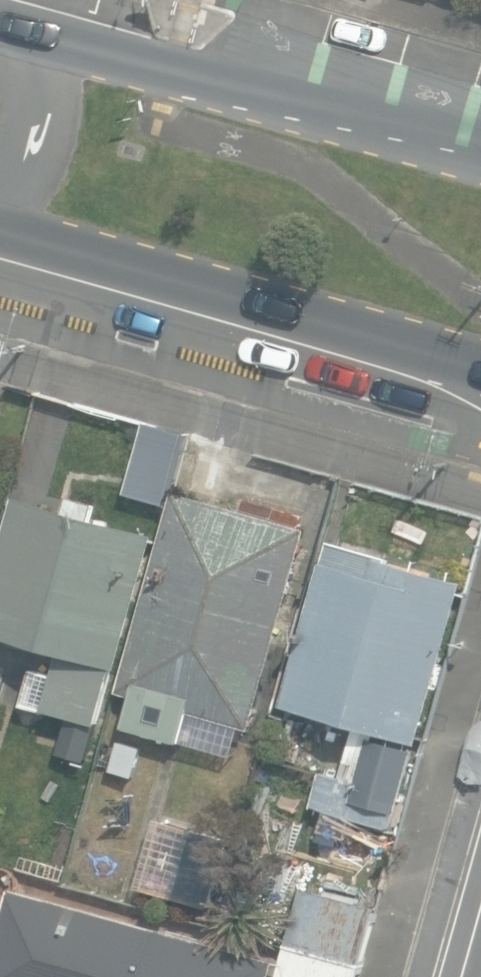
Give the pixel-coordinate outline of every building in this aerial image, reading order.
[(124,490),(171,503),(176,487),(189,440),(142,427),(124,490)] [(133,694),(124,724),(234,755),(242,726),(251,728),(308,527),(302,526),(306,511),(246,494),(243,506),(176,487),(171,503),(118,690),(133,694)] [(158,532),(94,513),(97,501),(72,493),(67,507),(16,492),(0,547),(0,635),(58,653),(54,669),(31,663),(18,705),(66,719),(56,753),(87,762),(158,532)] [(356,724),(379,731),(419,743),(467,578),(331,539),(283,703),(356,724)] [(398,811),(417,747),(378,735),(379,731),(356,724),(341,776),(322,771),(312,806),(318,808),(315,818),(336,824),(340,811),(388,825),(392,809),(398,811)] [(143,745),(119,738),(110,769),(134,776),(143,745)] [(277,959),(12,885),(0,927),(0,976),(272,976),(277,959)] [(288,942),(363,962),(378,904),(303,885),(288,942)] [(363,962),(288,942),(278,976),(359,976),(363,962)]
